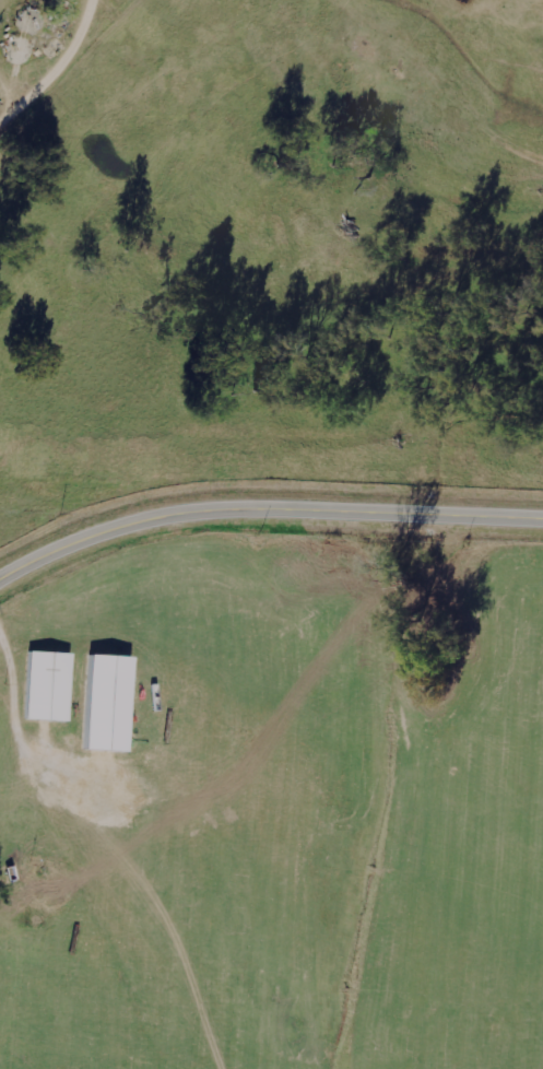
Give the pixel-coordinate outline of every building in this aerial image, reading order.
[(70,654),(27,653),(24,720),(68,722),(70,654)] [(83,751),(125,752),(129,657),(86,656),(83,751)]
